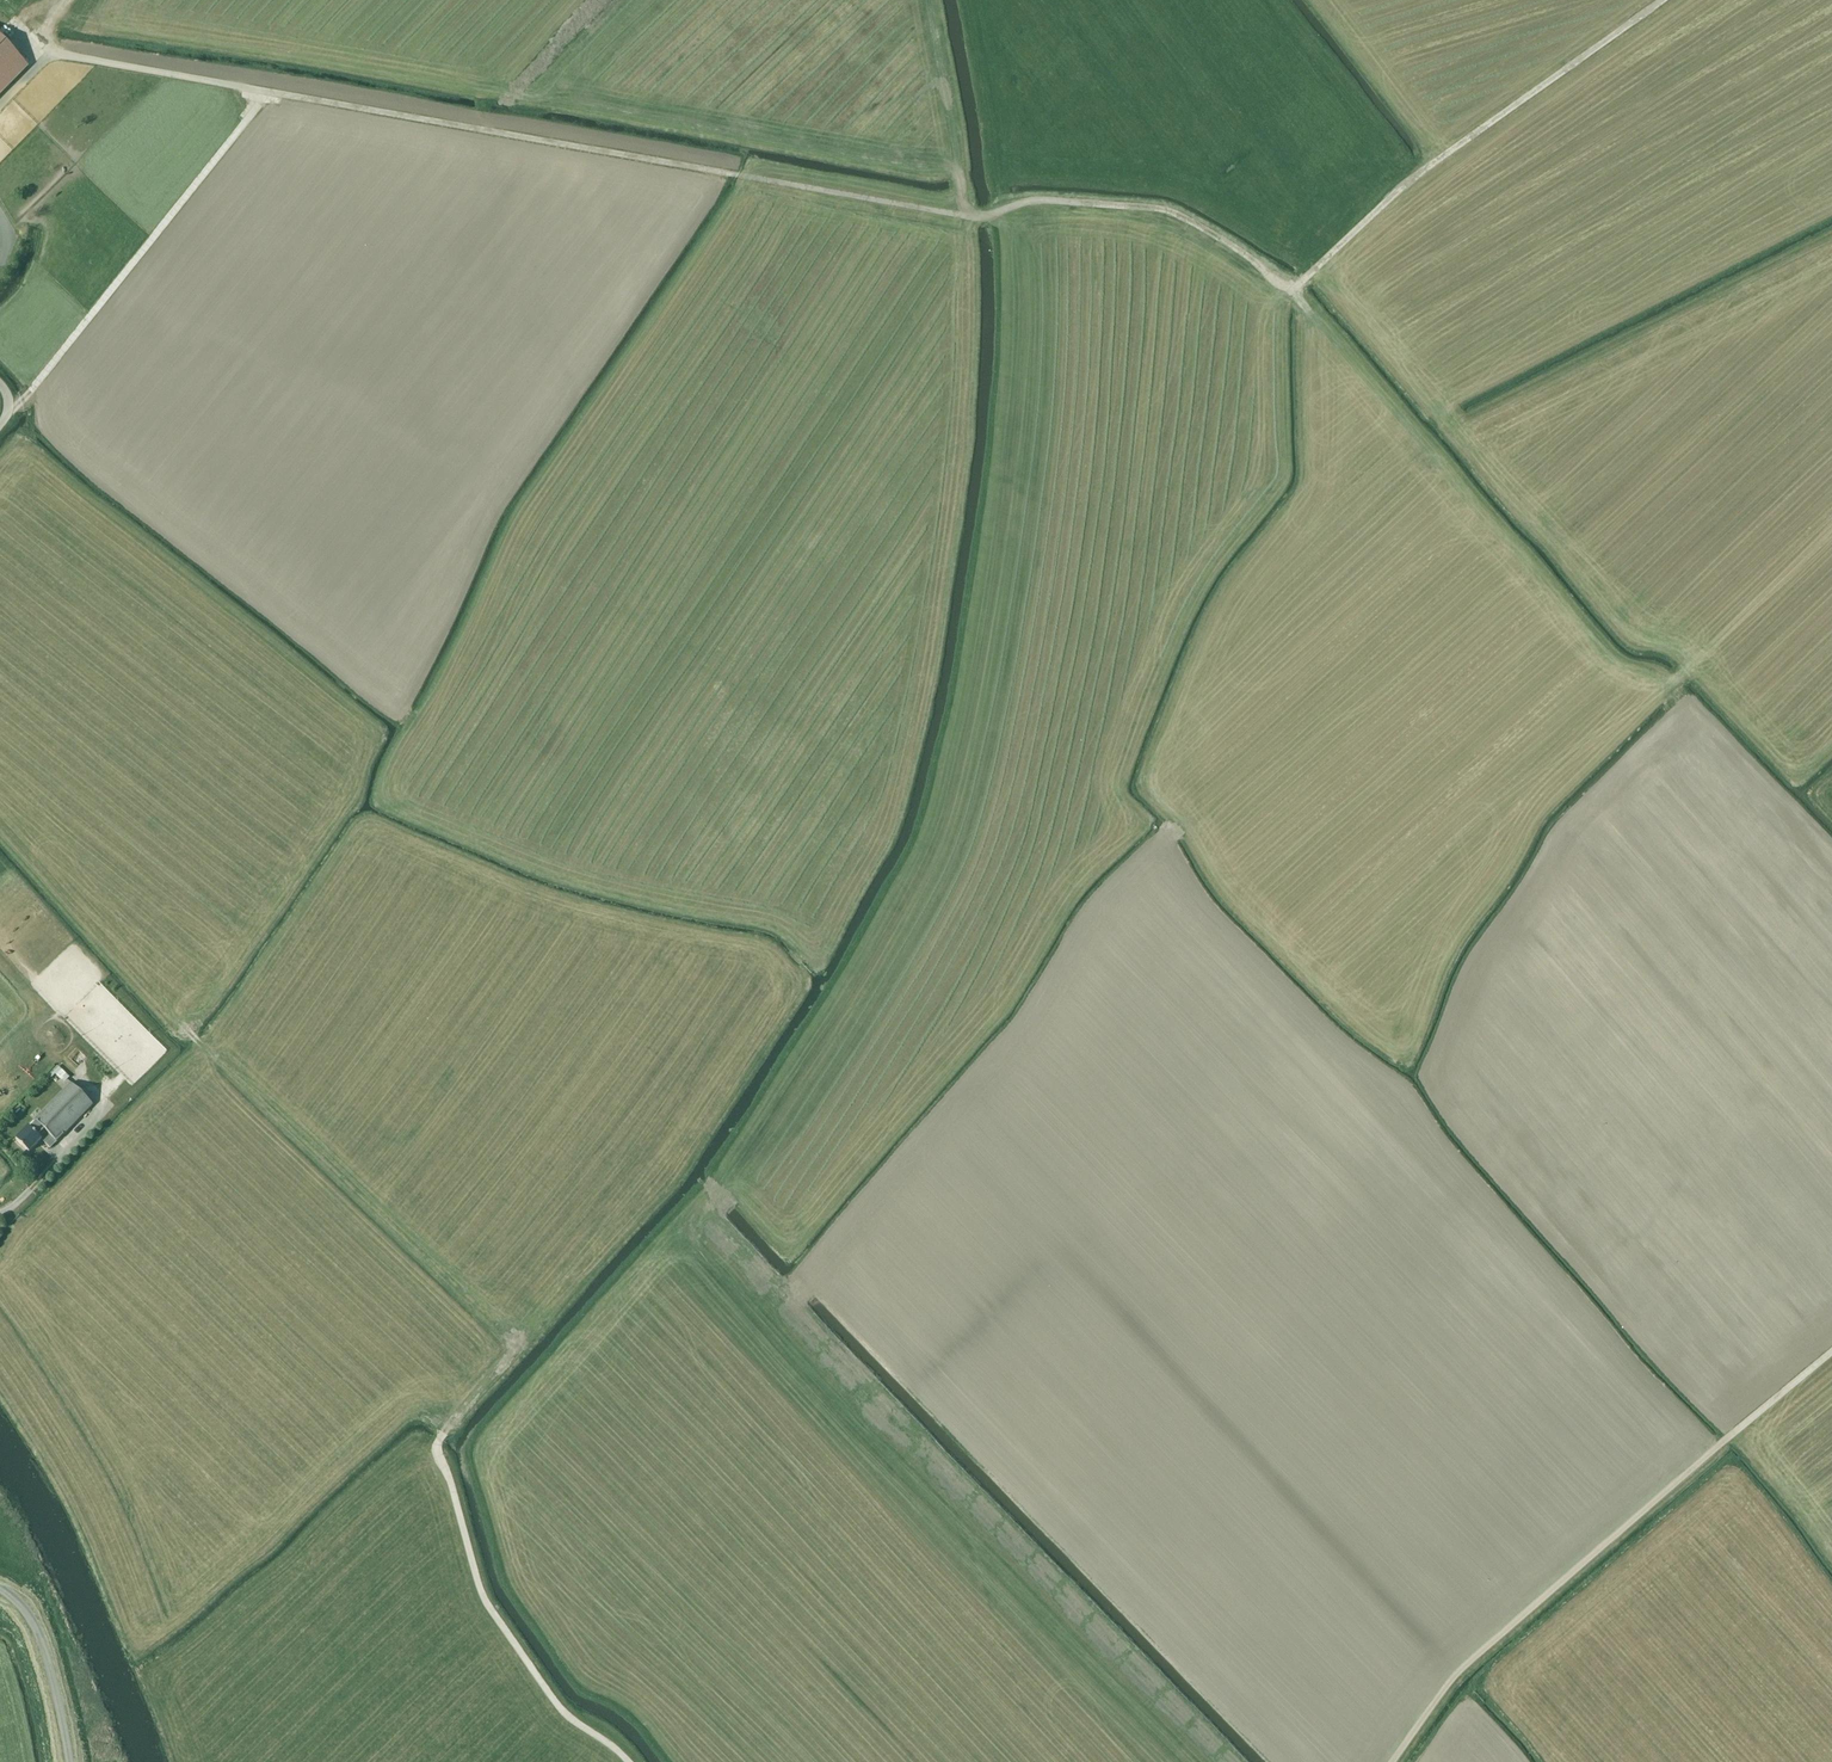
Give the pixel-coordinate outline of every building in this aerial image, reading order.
[(25,66),(0,42),(0,93),(25,66)] [(69,1077),(57,1066),(48,1075),(51,1078),(55,1074),(64,1083),(69,1077)] [(50,1148),(93,1105),(71,1083),(35,1120),(37,1122),(31,1129),(29,1127),(16,1140),(29,1153),(41,1140),(50,1148)]
